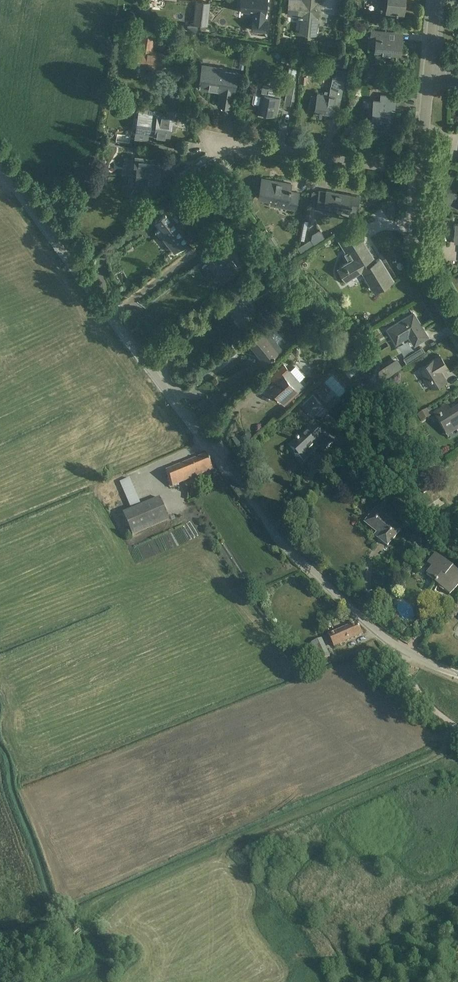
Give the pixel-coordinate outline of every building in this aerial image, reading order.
[(266,32),(267,19),(265,19),(267,7),(267,0),(240,0),(239,6),(238,6),(238,12),(239,12),(239,10),(252,12),(251,30),(266,32)] [(318,17),(319,1),(319,0),(289,0),(288,14),(300,16),(298,33),(316,35),(318,17)] [(386,11),(396,12),(396,13),(403,14),(404,0),(387,0),(386,11)] [(200,25),(202,2),(196,1),(193,24),(200,25)] [(210,3),(202,2),(200,25),(207,25),(210,3)] [(389,32),(379,31),(371,30),(370,37),(377,37),(376,51),(399,54),(400,40),(388,39),(389,32)] [(168,70),(169,68),(170,63),(168,62),(168,60),(162,59),(163,53),(152,51),(154,37),(141,35),(139,49),(138,49),(136,64),(160,68),(159,70),(166,71),(168,70)] [(335,65),(347,68),(348,60),(337,58),(335,65)] [(202,64),(200,78),(198,88),(220,91),(218,105),(230,107),(233,93),(234,93),(237,73),(223,71),(224,68),(202,64)] [(289,108),(292,94),(295,80),(294,80),(296,69),(289,67),(287,78),(289,79),(286,92),(283,107),(289,108)] [(389,77),(388,86),(396,87),(397,78),(389,77)] [(331,113),(335,96),(341,97),(344,81),(332,79),(330,80),(329,84),(331,86),(329,95),(317,93),(316,97),(311,96),(308,110),(315,111),(330,114),(331,113)] [(276,115),(278,105),(279,97),(261,93),(261,94),(255,93),(254,94),(252,102),(253,103),(259,104),(258,111),(276,115)] [(395,101),(385,100),(374,99),(371,121),(378,121),(378,124),(389,125),(390,108),(394,109),(395,101)] [(177,118),(167,116),(139,112),(136,129),(155,132),(154,134),(169,137),(170,129),(175,129),(175,126),(177,126),(179,125),(179,121),(178,119),(176,118),(177,118)] [(134,165),(137,165),(136,175),(133,175),(131,184),(147,186),(147,180),(158,182),(158,183),(159,175),(162,175),(163,167),(160,167),(161,160),(135,157),(134,165)] [(179,173),(185,182),(198,174),(192,165),(179,173)] [(222,194),(234,183),(228,178),(222,183),(224,184),(218,189),(222,194)] [(262,178),(258,198),(286,203),(286,207),(295,209),(298,192),(290,191),(291,183),(262,178)] [(349,212),(350,207),(357,208),(359,197),(326,190),(326,192),(319,191),(316,209),(323,210),(324,206),(340,209),(339,211),(349,212)] [(236,201),(220,207),(224,216),(239,210),(236,201)] [(180,220),(177,222),(168,211),(163,214),(155,220),(166,235),(163,238),(174,253),(178,249),(186,243),(190,240),(181,228),(184,225),(180,220)] [(231,222),(222,230),(227,236),(236,228),(231,222)] [(259,233),(269,250),(276,245),(266,228),(259,233)] [(375,290),(384,284),(393,279),(379,258),(375,261),(356,230),(340,240),(347,252),(344,253),(349,261),(338,268),(345,279),(362,269),(375,290)] [(299,248),(302,252),(312,246),(309,242),(299,248)] [(222,283),(230,276),(239,269),(221,246),(206,258),(208,261),(207,263),(222,283)] [(242,326),(250,320),(253,317),(235,294),(220,305),(226,313),(230,310),(242,326)] [(413,313),(405,318),(395,324),(387,329),(396,344),(409,336),(414,345),(428,336),(413,313)] [(282,349),(270,334),(266,328),(248,341),(257,354),(259,352),(266,361),(278,352),(282,349)] [(407,363),(424,352),(422,348),(404,358),(407,363)] [(432,388),(436,386),(445,380),(439,371),(447,367),(440,355),(419,368),(432,388)] [(397,361),(390,365),(394,371),(401,367),(400,365),(397,361)] [(286,402),(293,395),(298,391),(283,374),(288,370),(283,365),(269,377),(274,382),(269,386),(275,393),(277,391),(286,402)] [(324,381),(339,396),(347,388),(332,373),(324,381)] [(323,383),(316,390),(323,397),(330,390),(323,383)] [(312,414),(322,404),(312,394),(302,404),(312,414)] [(439,411),(434,414),(446,434),(457,426),(457,408),(451,412),(447,406),(439,411)] [(421,423),(431,417),(427,410),(417,416),(421,423)] [(295,456),(300,457),(303,460),(314,449),(315,450),(320,446),(325,451),(332,444),(334,442),(328,436),(325,440),(321,436),(314,428),(300,441),(299,439),(298,440),(291,447),(295,452),(295,456)] [(242,435),(241,439),(244,442),(248,443),(251,440),(252,436),(249,433),(245,432),(242,435)] [(206,455),(197,459),(197,458),(193,459),(166,472),(172,488),(203,474),(212,470),(206,455)] [(433,470),(427,474),(419,479),(423,487),(432,482),(431,480),(436,476),(433,470)] [(133,475),(123,479),(134,505),(144,501),(133,475)] [(122,514),(132,536),(169,520),(159,498),(122,514)] [(388,546),(394,538),(400,530),(376,510),(366,523),(382,535),(379,539),(388,546)] [(415,534),(410,539),(419,546),(423,540),(421,538),(425,533),(420,529),(416,534),(415,534)] [(170,530),(170,541),(184,541),(184,530),(170,530)] [(433,567),(427,574),(439,584),(438,586),(450,595),(457,585),(457,570),(435,553),(436,553),(428,563),(433,567)] [(357,623),(353,625),(329,635),(334,647),(362,635),(357,623)] [(311,644),(320,662),(330,657),(322,639),(311,644)]
